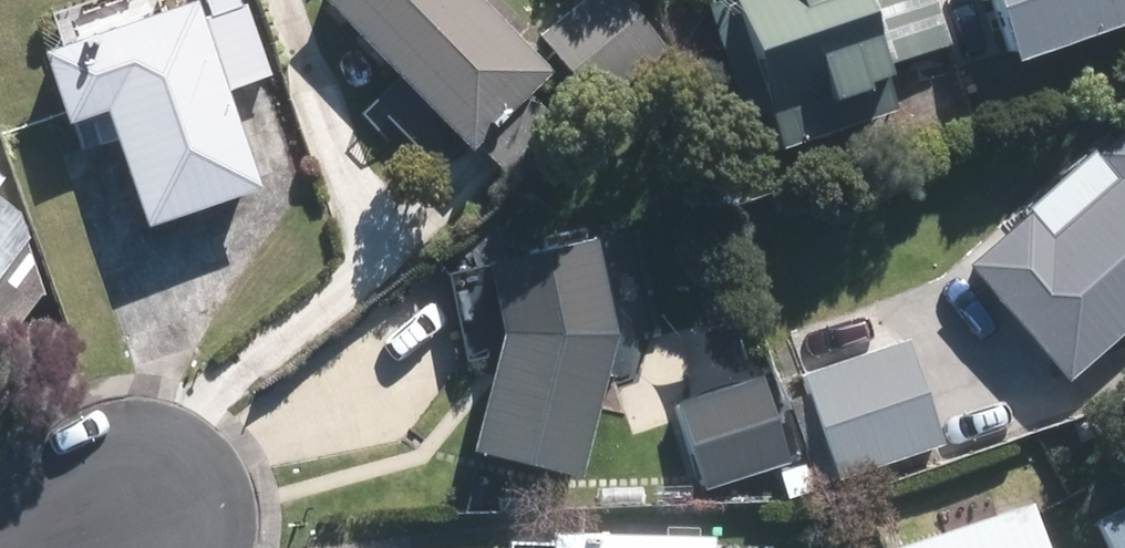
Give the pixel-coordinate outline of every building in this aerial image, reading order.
[(211,12),(237,4),(236,0),(207,0),(211,12)] [(466,134),(532,70),(464,0),(335,0),(466,134)] [(549,36),(602,100),(662,52),(619,0),(593,0),(549,36)] [(785,143),(889,109),(853,0),(738,0),(785,143)] [(1017,54),(1124,18),(1124,0),(999,0),(1017,54)] [(242,8),(210,19),(231,79),(263,68),(242,8)] [(245,186),(192,13),(58,54),(76,112),(111,101),(147,216),(245,186)] [(530,99),(483,144),(508,170),(555,124),(530,99)] [(999,294),(1069,374),(1124,325),(1124,184),(999,294)] [(27,231),(0,210),(0,267),(27,231)] [(590,244),(496,265),(511,331),(483,447),(577,470),(611,332),(590,244)] [(906,347),(809,378),(839,468),(935,437),(906,347)] [(764,385),(682,411),(704,479),(785,453),(764,385)] [(1103,524),(1114,547),(1124,547),(1124,513),(1103,524)] [(929,547),(1040,547),(1030,517),(929,547)]
